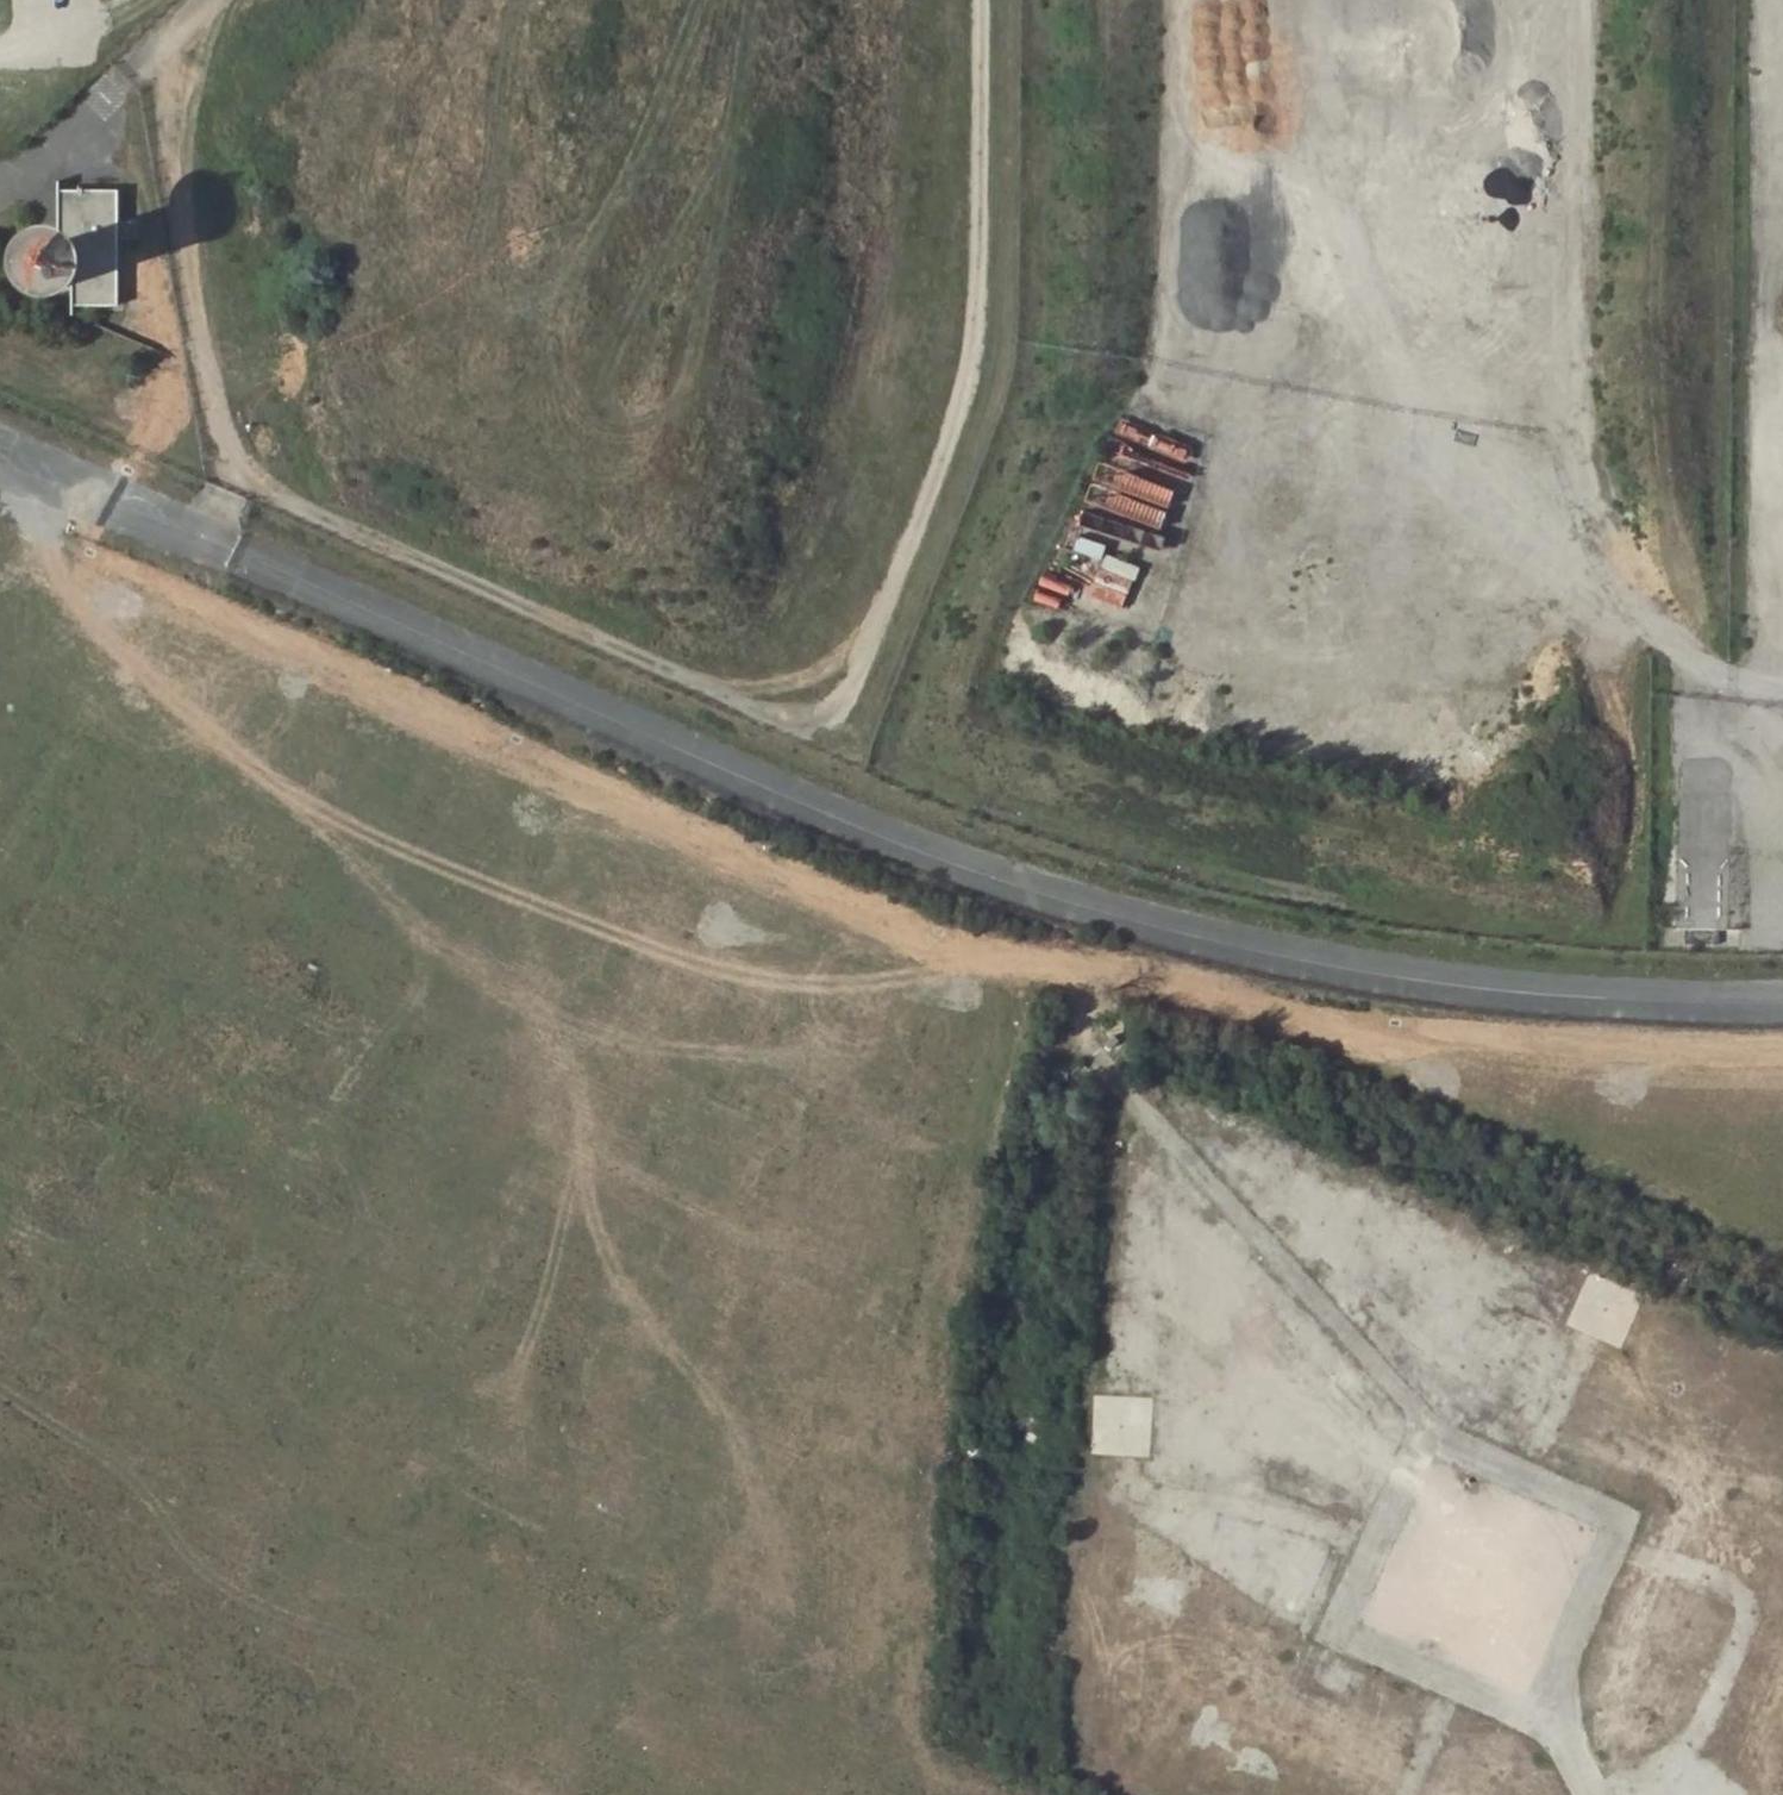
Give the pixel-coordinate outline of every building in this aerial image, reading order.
[(70,305),(116,305),(116,190),(57,190),(56,236),(49,247),(41,245),(37,247),(35,251),(34,264),(34,273),(39,283),(43,287),(49,289),(52,287),(53,282),(69,287),(70,305)] [(1074,537),(1068,553),(1097,563),(1103,547),(1074,537)] [(1122,610),(1137,567),(1101,554),(1086,597),(1122,610)] [(1031,601),(1059,611),(1069,582),(1041,572),(1031,601)] [(1674,860),(1674,926),(1723,926),(1723,860),(1674,860)]
